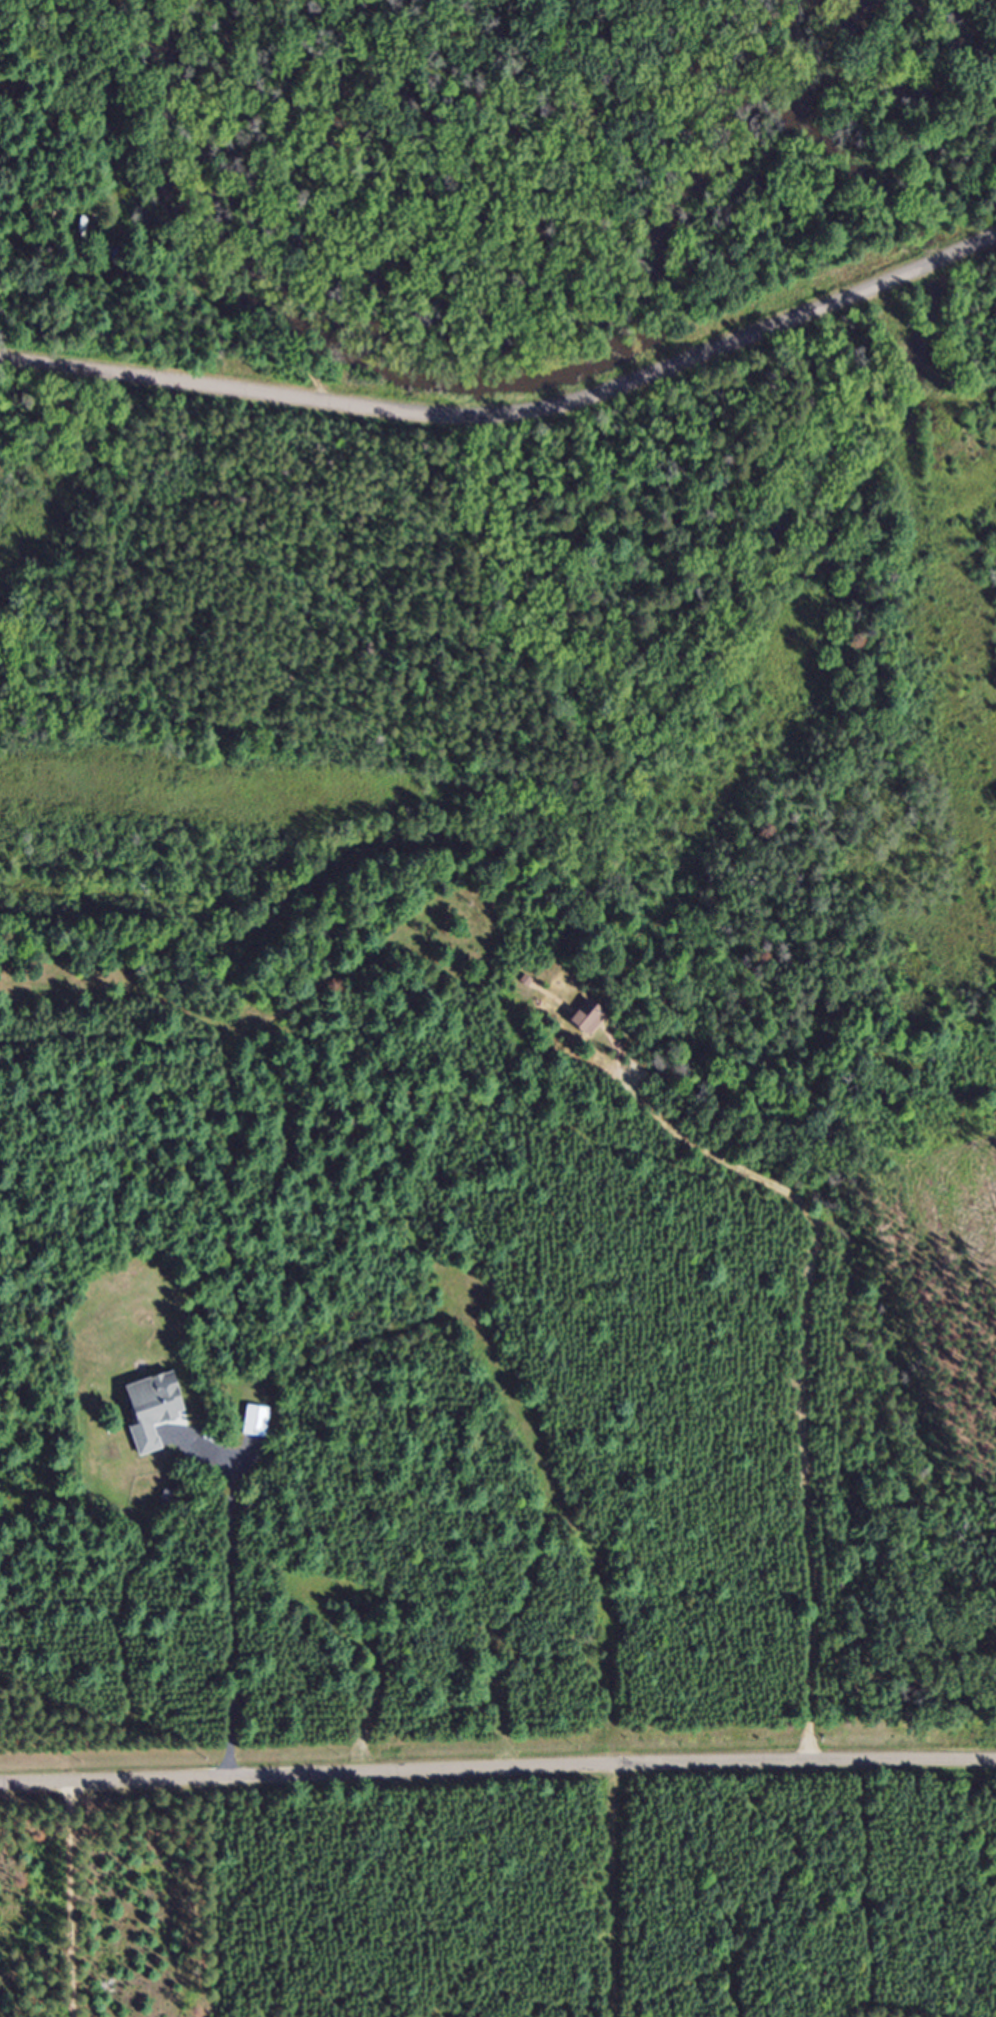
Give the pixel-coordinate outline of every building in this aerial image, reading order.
[(593,1043),(613,1022),(594,1004),(574,1026),(593,1043)] [(190,1417),(179,1378),(131,1391),(142,1431),(135,1433),(144,1462),(167,1456),(160,1431),(184,1424),(183,1419),(190,1417)] [(271,1444),(274,1414),(251,1411),(248,1441),(271,1444)]
